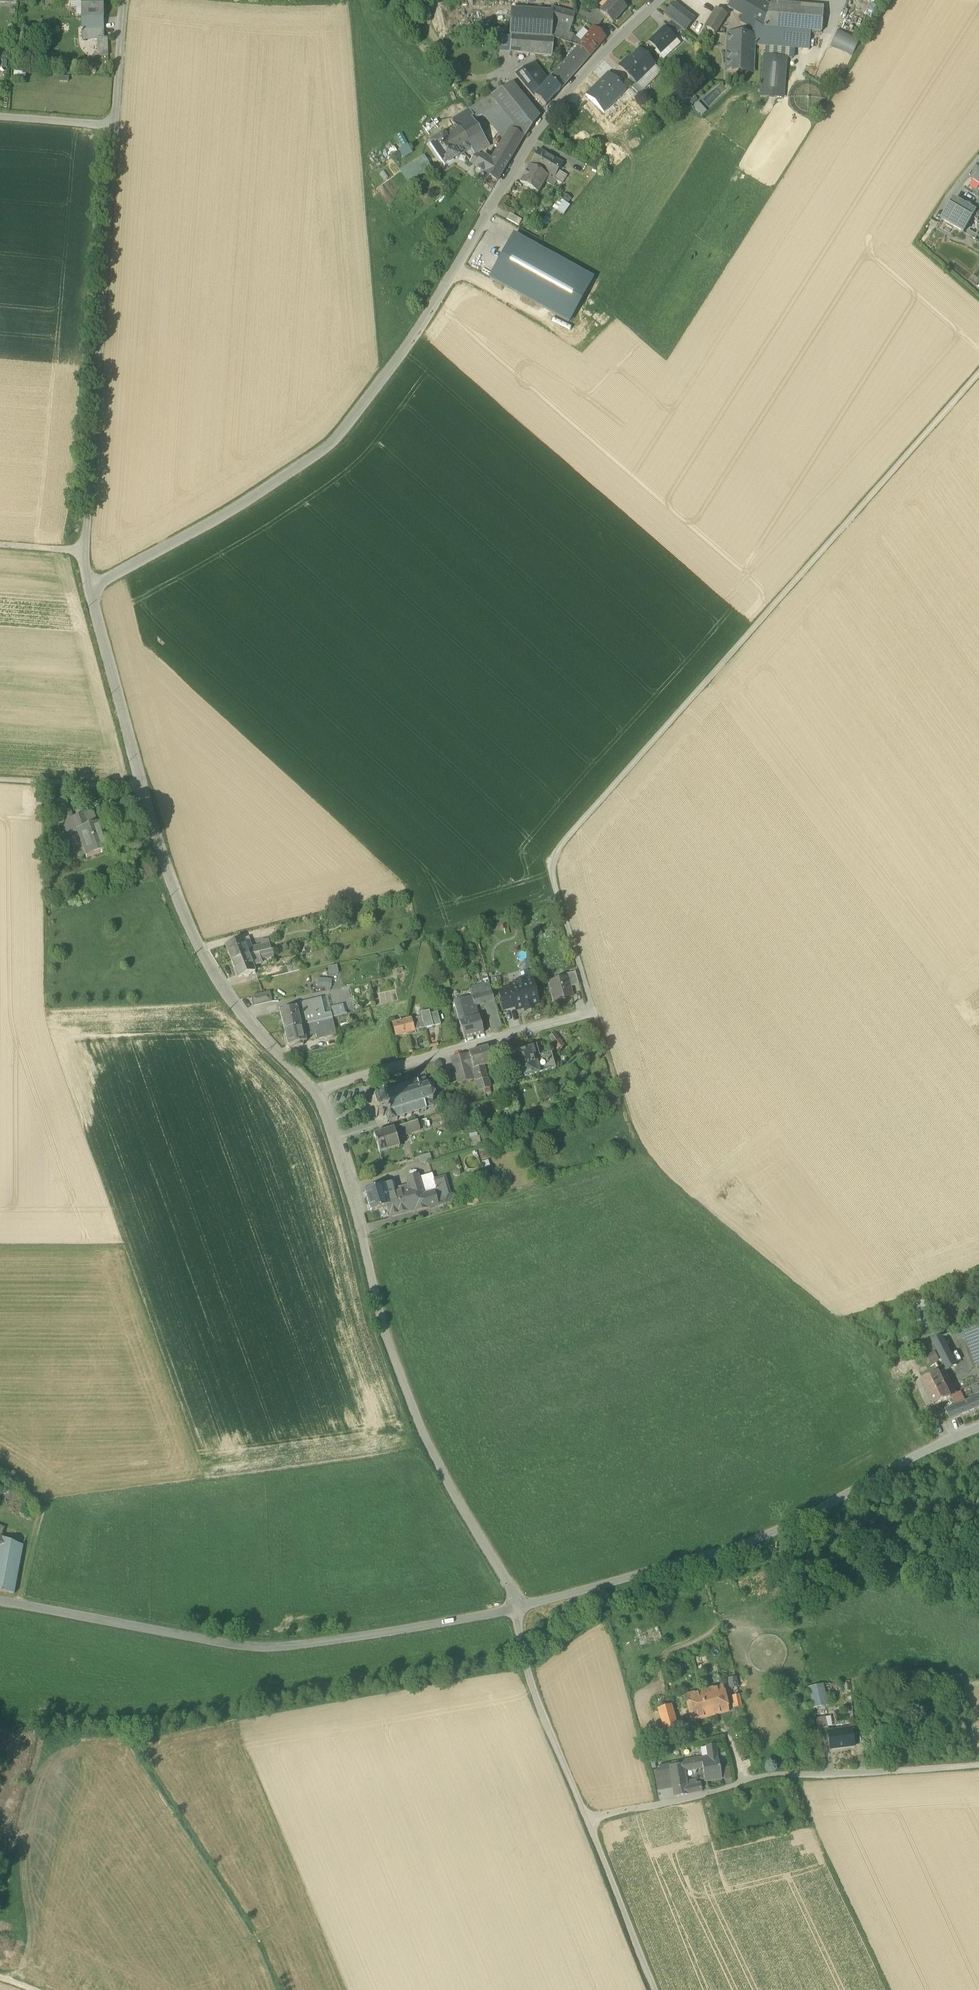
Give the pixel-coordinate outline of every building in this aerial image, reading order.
[(82,16),(82,0),(71,0),(71,9),(78,9),(78,16),(82,16)] [(82,19),(103,18),(103,0),(82,0),(82,16),(82,19)] [(612,24),(626,8),(616,0),(611,0),(600,13),(604,17),(612,24)] [(765,28),(771,7),(770,7),(770,6),(760,0),(731,0),(728,7),(743,16),(756,23),(765,28)] [(772,4),(770,6),(770,7),(771,7),(765,28),(810,31),(821,32),(823,7),(772,3),(772,4)] [(677,26),(685,32),(694,20),(673,4),(664,16),(677,26)] [(704,28),(715,34),(727,15),(716,8),(704,28)] [(551,13),(551,20),(571,26),(574,15),(551,9),(551,13)] [(596,9),(591,16),(599,23),(604,17),(600,13),(596,9)] [(511,36),(550,38),(551,20),(551,13),(512,11),(510,36),(511,36)] [(594,29),(599,23),(591,16),(588,19),(587,22),(594,29)] [(741,22),(753,29),(756,23),(743,16),(741,22)] [(103,18),(82,19),(82,41),(97,40),(97,39),(104,39),(103,18)] [(569,34),(571,26),(551,20),(550,38),(554,38),(566,43),(569,34)] [(665,29),(673,38),(679,33),(670,23),(665,29)] [(810,41),(810,31),(765,28),(756,23),(753,29),(751,36),(751,37),(752,37),(762,37),(776,39),(810,41)] [(583,28),(575,37),(581,43),(589,34),(583,28)] [(570,44),(578,47),(589,56),(605,38),(594,29),(589,34),(581,43),(575,37),(573,36),(570,44)] [(649,43),(660,54),(675,40),(673,38),(665,29),(649,43)] [(854,54),(859,41),(834,31),(829,44),(854,54)] [(726,70),(752,71),(752,58),(752,45),(752,37),(751,37),(751,36),(728,34),(726,70)] [(510,53),(551,57),(554,38),(550,38),(511,36),(510,53)] [(766,46),(775,47),(776,39),(762,37),(752,37),(752,45),(766,46)] [(97,39),(97,40),(98,57),(108,57),(107,39),(104,39),(97,39)] [(809,50),(810,41),(776,39),(775,47),(793,48),(809,50)] [(680,45),(675,40),(660,54),(664,59),(680,45)] [(766,46),(765,56),(786,57),(786,58),(792,59),(793,48),(775,47),(766,46)] [(560,89),(589,56),(578,47),(576,49),(575,47),(567,57),(569,58),(550,80),(560,89)] [(631,78),(636,84),(637,83),(654,66),(639,50),(628,61),(626,59),(619,66),(631,78)] [(764,56),(760,97),(783,98),(786,58),(786,57),(765,56),(764,56)] [(519,78),(535,97),(543,87),(540,83),(545,78),(534,64),(524,70),(517,74),(519,78)] [(661,73),(654,66),(637,83),(642,89),(644,91),(661,73)] [(586,95),(604,113),(618,99),(626,90),(608,73),(586,95)] [(543,87),(548,81),(545,78),(540,83),(543,87)] [(636,84),(631,78),(626,82),(638,94),(642,89),(637,83),(636,84)] [(545,106),(560,89),(550,80),(548,81),(543,87),(535,97),(545,106)] [(514,125),(511,130),(523,138),(539,117),(512,83),(491,96),(493,100),(500,108),(514,125)] [(618,99),(620,101),(624,96),(628,100),(632,96),(626,90),(618,99)] [(493,100),(491,96),(469,110),(470,111),(493,100)] [(493,100),(470,111),(473,118),(474,120),(482,116),(500,108),(493,100)] [(691,106),(700,116),(705,111),(696,102),(691,106)] [(500,108),(482,116),(504,142),(506,137),(511,130),(514,125),(500,108)] [(471,119),(473,118),(470,111),(469,110),(451,121),(456,128),(452,131),(467,152),(471,149),(475,155),(477,154),(489,146),(471,119)] [(511,130),(506,137),(519,145),(523,138),(511,130)] [(430,145),(444,166),(458,158),(458,157),(467,152),(452,131),(443,136),(430,145)] [(509,162),(519,145),(506,137),(504,142),(497,154),(509,162)] [(408,147),(399,153),(403,159),(412,154),(408,147)] [(471,149),(467,152),(471,158),(473,156),(475,155),(471,149)] [(539,150),(529,166),(547,177),(553,180),(559,171),(563,164),(553,158),(553,157),(548,155),(539,150)] [(477,167),(482,157),(477,154),(475,155),(473,156),(469,163),(477,167)] [(509,162),(497,154),(491,162),(483,156),(482,157),(477,167),(476,167),(498,181),(509,162)] [(399,170),(400,173),(406,169),(424,158),(430,166),(412,177),(405,181),(407,183),(432,168),(424,155),(399,170)] [(406,169),(412,177),(430,166),(424,158),(406,169)] [(545,182),(547,177),(529,166),(520,183),(538,193),(545,182)] [(400,173),(405,181),(412,177),(406,169),(400,173)] [(978,185),(978,169),(971,179),(978,185)] [(567,176),(559,171),(553,180),(561,185),(567,176)] [(545,182),(559,189),(561,185),(553,180),(547,177),(545,182)] [(563,193),(559,199),(567,205),(572,199),(563,193)] [(567,205),(559,199),(552,208),(561,215),(568,206),(567,205)] [(972,211),(954,200),(942,221),(964,233),(972,219),(976,213),(972,211)] [(501,218),(513,225),(517,218),(505,211),(501,218)] [(976,241),(978,236),(976,235),(969,230),(966,235),(976,241)] [(514,235),(489,279),(568,323),(593,279),(514,235)] [(73,818),(66,797),(54,801),(61,822),(73,818)] [(95,810),(85,814),(90,827),(100,824),(95,810)] [(77,831),(90,827),(85,814),(73,818),(77,831)] [(77,832),(77,831),(73,818),(61,822),(66,836),(77,832)] [(77,832),(87,858),(109,850),(100,824),(90,827),(77,831),(77,832)] [(252,948),(253,948),(249,937),(243,940),(247,951),(252,949),(252,948)] [(232,962),(249,955),(247,951),(243,940),(242,939),(226,945),(227,948),(232,962)] [(262,945),(264,952),(270,950),(268,940),(261,941),(262,945)] [(252,949),(247,951),(249,955),(258,953),(264,952),(262,945),(253,948),(252,948),(252,949)] [(260,959),(274,956),(272,949),(270,950),(264,952),(258,953),(260,959)] [(258,953),(249,955),(253,967),(261,964),(260,959),(258,953)] [(255,971),(253,967),(249,955),(232,962),(238,978),(255,971)] [(289,966),(291,973),(299,971),(298,964),(289,966)] [(337,966),(328,967),(329,976),(339,974),(337,966)] [(520,974),(522,981),(524,982),(530,981),(527,971),(520,974)] [(568,977),(570,987),(579,985),(575,972),(566,975),(567,978),(568,977)] [(481,978),(482,985),(489,983),(487,976),(481,978)] [(551,990),(554,1002),(573,997),(570,987),(568,977),(567,978),(549,982),(549,984),(551,983),(553,990),(551,990)] [(332,979),(317,978),(317,987),(331,988),(332,979)] [(450,987),(448,980),(441,982),(442,989),(450,987)] [(525,1010),(527,1011),(531,1010),(533,1008),(532,1007),(533,1006),(536,1005),(538,1002),(535,994),(533,993),(534,990),(532,982),(530,981),(524,982),(522,981),(518,982),(516,984),(511,986),(510,988),(510,989),(515,1007),(516,1009),(518,1010),(521,1009),(522,1007),(526,1008),(525,1010)] [(472,997),(475,1007),(484,1004),(494,1001),(489,983),(482,985),(483,987),(472,990),(474,996),(472,997)] [(499,992),(504,1011),(515,1007),(510,989),(499,992)] [(252,997),(254,1006),(271,1002),(269,993),(252,997)] [(327,996),(321,998),(325,1014),(331,1013),(327,996)] [(475,1007),(472,997),(472,996),(471,997),(454,1002),(460,1023),(478,1018),(475,1007)] [(295,1004),(296,1007),(297,1007),(301,1025),(302,1025),(313,1022),(325,1019),(324,1015),(325,1015),(325,1014),(321,998),(295,1004)] [(494,1001),(484,1004),(492,1031),(502,1029),(494,1001)] [(343,1004),(332,1007),(334,1017),(346,1015),(343,1004)] [(285,1029),(301,1025),(297,1007),(296,1007),(280,1011),(285,1029)] [(422,1021),(424,1029),(441,1025),(437,1012),(430,1014),(429,1011),(420,1013),(422,1021)] [(478,1018),(460,1023),(464,1039),(483,1033),(479,1017),(478,1018)] [(336,1034),(332,1018),(325,1019),(313,1022),(316,1034),(317,1039),(336,1034)] [(414,1019),(411,1020),(414,1032),(424,1029),(422,1021),(415,1023),(414,1019)] [(396,1036),(414,1032),(411,1020),(393,1025),(396,1036)] [(313,1022),(302,1025),(304,1034),(305,1034),(307,1034),(308,1036),(316,1034),(313,1022)] [(306,1042),(305,1034),(304,1034),(302,1025),(301,1025),(285,1029),(285,1033),(289,1046),(290,1049),(303,1045),(302,1042),(306,1042)] [(548,1037),(558,1050),(563,1046),(554,1033),(548,1037)] [(436,1039),(425,1042),(427,1049),(438,1045),(436,1039)] [(510,1055),(517,1080),(555,1069),(551,1053),(539,1057),(536,1045),(530,1047),(531,1049),(510,1055)] [(469,1054),(469,1055),(473,1070),(484,1067),(492,1064),(487,1049),(469,1054)] [(476,1080),(473,1070),(469,1055),(466,1056),(466,1055),(451,1059),(458,1085),(476,1080)] [(476,1080),(476,1082),(487,1079),(484,1067),(473,1070),(476,1080)] [(386,1123),(387,1124),(388,1122),(396,1120),(397,1120),(397,1119),(403,1117),(404,1118),(405,1118),(404,1116),(410,1114),(411,1116),(412,1116),(411,1114),(417,1112),(418,1114),(419,1113),(418,1112),(425,1110),(425,1112),(426,1111),(426,1110),(426,1109),(433,1107),(431,1100),(432,1102),(433,1101),(432,1100),(434,1095),(436,1095),(436,1094),(434,1094),(433,1089),(434,1088),(432,1089),(428,1086),(428,1085),(427,1084),(427,1086),(425,1079),(417,1082),(417,1081),(416,1080),(415,1080),(416,1082),(410,1084),(409,1082),(408,1082),(409,1084),(402,1086),(402,1084),(401,1085),(401,1086),(395,1088),(395,1087),(394,1087),(394,1088),(388,1090),(388,1089),(387,1089),(387,1090),(378,1092),(377,1092),(377,1093),(378,1093),(378,1095),(379,1095),(380,1101),(373,1103),(372,1102),(371,1104),(373,1105),(376,1115),(375,1117),(377,1118),(377,1116),(379,1116),(380,1116),(381,1117),(383,1117),(384,1115),(384,1114),(387,1122),(386,1123)] [(476,1082),(479,1091),(490,1089),(487,1079),(476,1082)] [(394,1129),(396,1137),(420,1130),(417,1122),(394,1129)] [(374,1136),(379,1154),(399,1147),(396,1137),(394,1129),(374,1136)] [(479,1137),(469,1139),(471,1148),(481,1146),(479,1137)] [(419,1158),(420,1164),(431,1161),(430,1155),(419,1158)] [(415,1210),(416,1212),(428,1209),(424,1195),(419,1178),(418,1175),(406,1178),(410,1190),(415,1210)] [(419,1178),(424,1195),(437,1191),(434,1181),(432,1175),(419,1178)] [(424,1195),(428,1209),(446,1204),(444,1197),(449,1196),(444,1178),(434,1181),(437,1191),(424,1195)] [(386,1196),(395,1194),(391,1183),(383,1185),(386,1196)] [(365,1191),(371,1211),(387,1207),(389,1206),(386,1196),(383,1185),(365,1191)] [(410,1190),(395,1194),(386,1196),(389,1206),(387,1207),(390,1217),(415,1210),(410,1190)] [(925,1300),(912,1304),(919,1326),(923,1325),(919,1313),(929,1310),(925,1300)] [(933,1318),(923,1320),(925,1329),(935,1327),(933,1318)] [(978,1326),(955,1334),(958,1342),(965,1339),(976,1368),(978,1367),(978,1325),(978,1326)] [(947,1370),(948,1371),(957,1366),(943,1338),(932,1342),(947,1370)] [(940,1360),(935,1352),(926,1357),(931,1365),(940,1360)] [(905,1363),(910,1373),(917,1370),(911,1359),(905,1363)] [(952,1397),(957,1407),(965,1403),(960,1393),(956,1395),(945,1371),(939,1374),(951,1398),(952,1397)] [(922,1382),(934,1407),(951,1398),(939,1374),(939,1373),(922,1382)] [(971,1388),(974,1396),(978,1394),(978,1387),(978,1385),(971,1388)] [(950,1419),(978,1408),(978,1398),(965,1403),(957,1407),(946,1411),(950,1419)] [(0,1537),(0,1591),(14,1594),(23,1547),(2,1538),(0,1537)] [(737,1684),(736,1677),(727,1679),(729,1688),(738,1687),(737,1684)] [(808,1688),(813,1710),(828,1706),(823,1685),(808,1688)] [(686,1697),(693,1720),(714,1715),(714,1714),(728,1710),(722,1687),(686,1697)] [(742,1707),(739,1694),(732,1696),(735,1708),(742,1707)] [(677,1727),(671,1707),(659,1710),(664,1730),(677,1727)] [(817,1717),(819,1728),(826,1727),(824,1717),(824,1716),(817,1717)] [(830,1716),(824,1717),(826,1727),(832,1726),(830,1716)] [(827,1732),(830,1749),(853,1745),(851,1728),(827,1732)] [(717,1755),(715,1745),(706,1746),(708,1757),(681,1761),(682,1762),(684,1771),(702,1768),(704,1782),(722,1779),(717,1755)] [(673,1788),(674,1797),(689,1795),(702,1792),(700,1783),(697,1784),(695,1780),(686,1782),(684,1771),(682,1762),(670,1764),(670,1766),(669,1766),(669,1767),(672,1781),(673,1788)] [(654,1770),(657,1784),(672,1781),(669,1767),(654,1770)] [(732,1778),(729,1767),(723,1768),(725,1780),(732,1778)] [(658,1791),(673,1788),(672,1781),(657,1784),(658,1791)]
